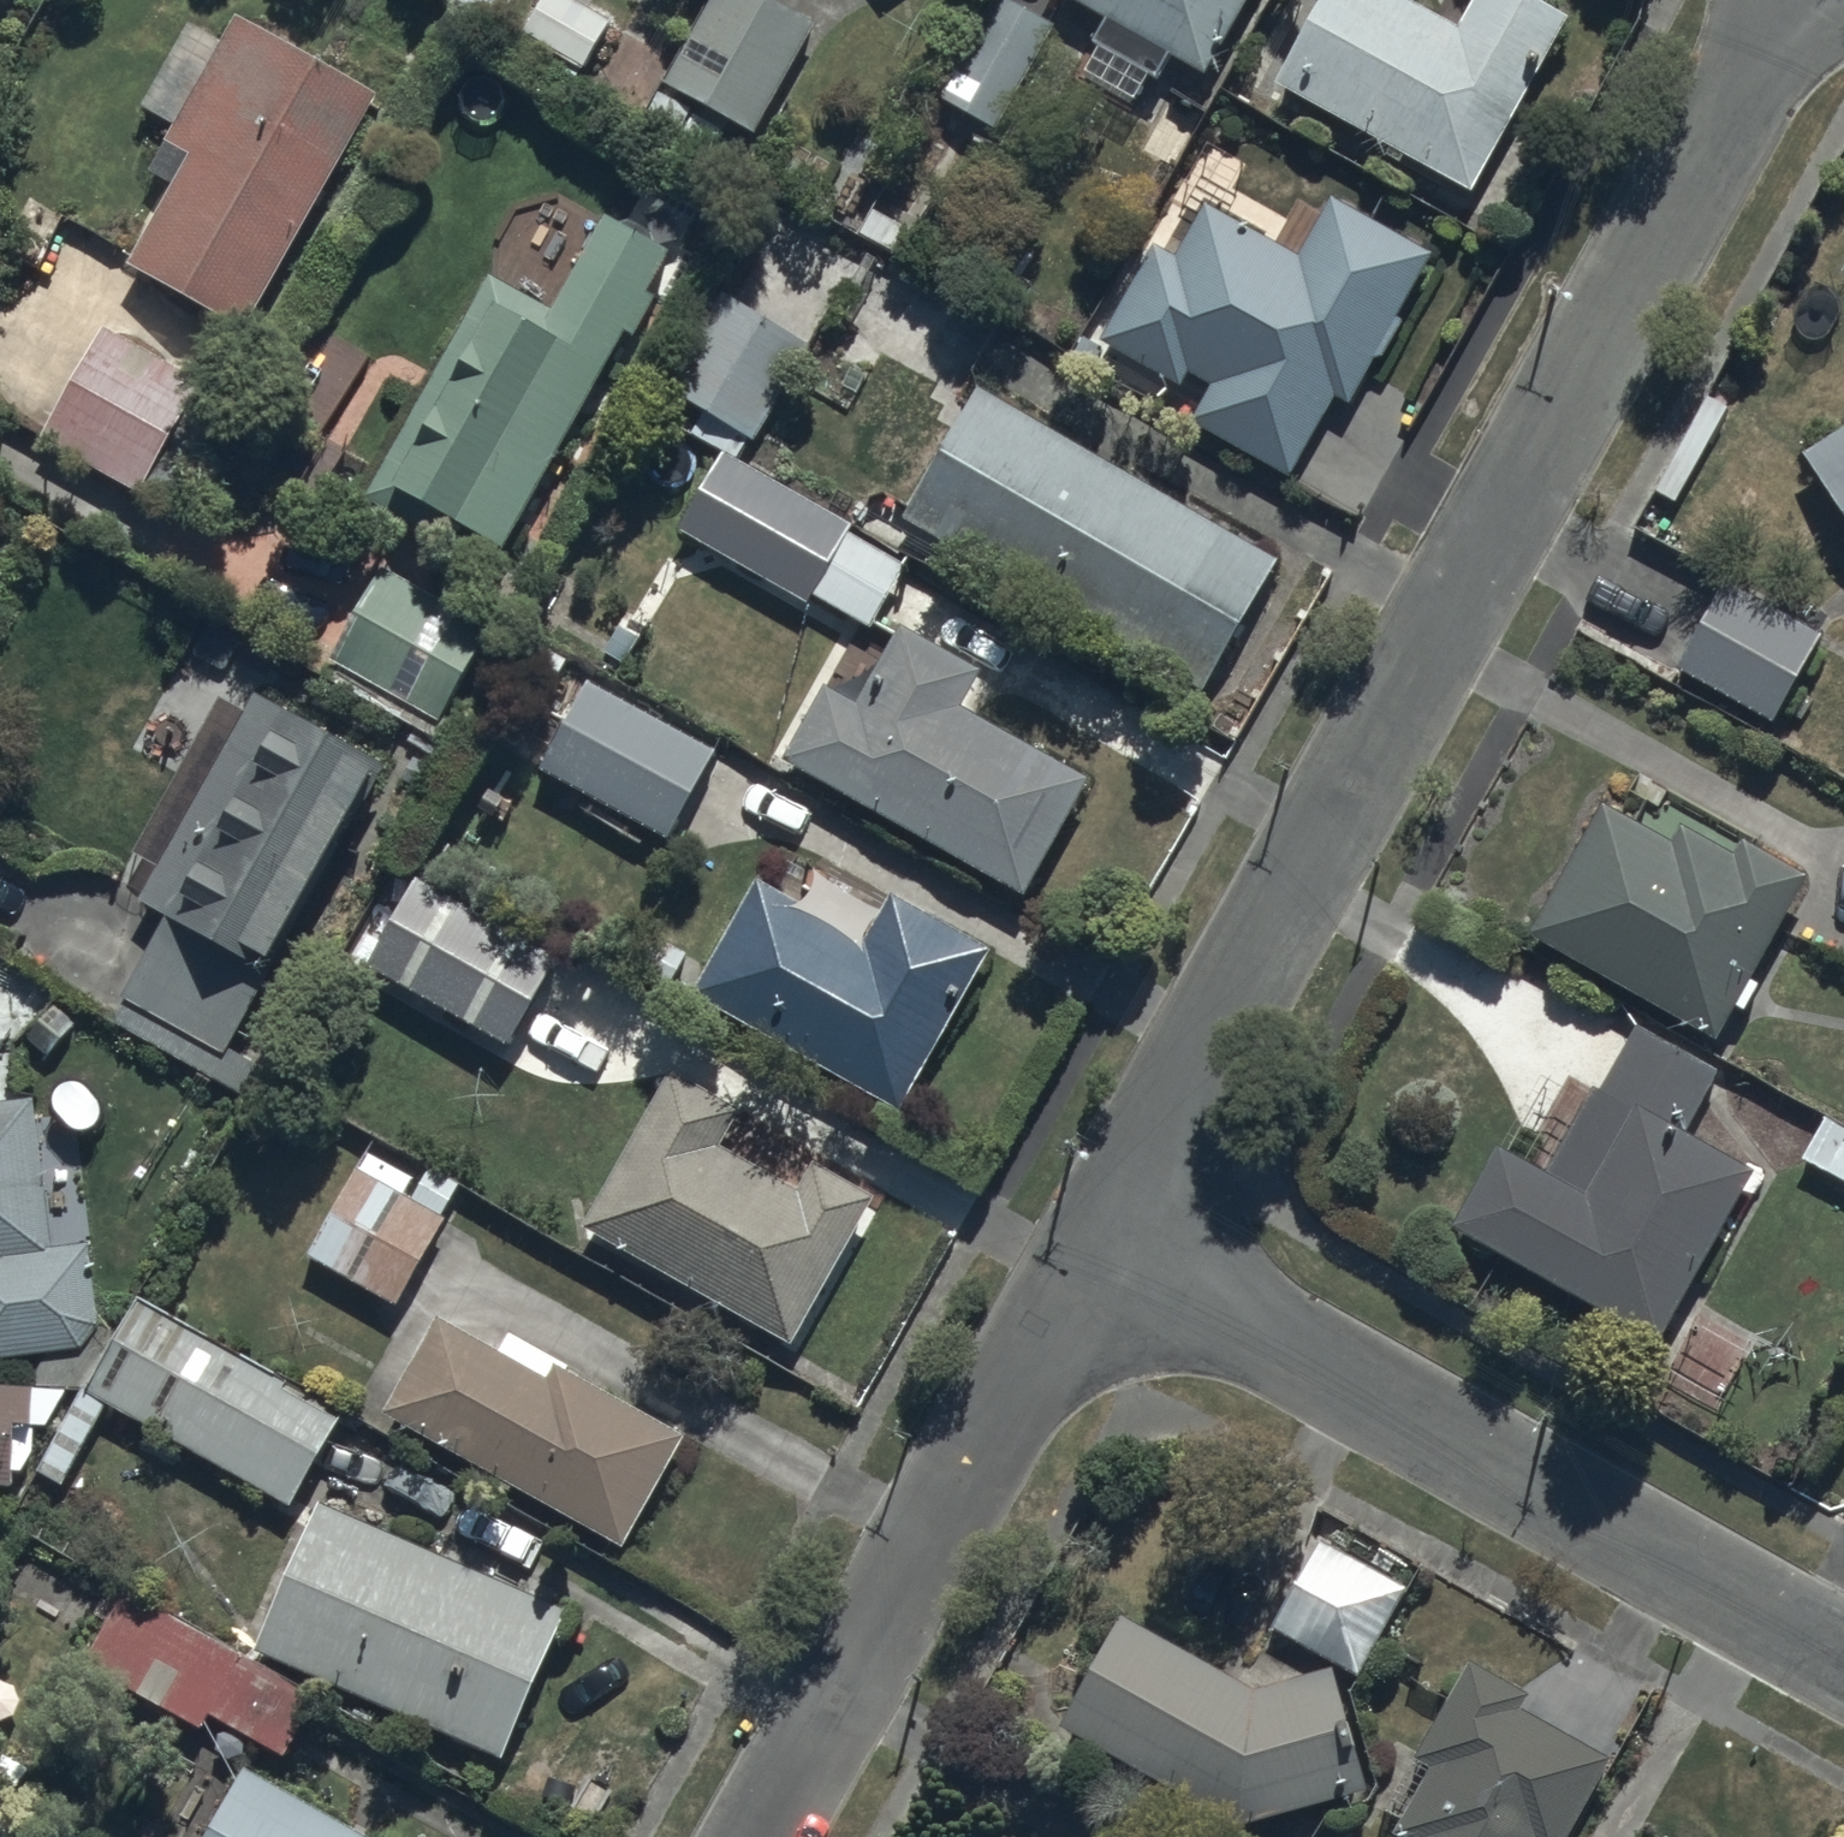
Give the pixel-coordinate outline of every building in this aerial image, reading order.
[(577,79),(611,22),(575,0),(537,0),(512,41),(577,79)] [(663,85),(754,138),(816,28),(767,0),(713,0),(663,85)] [(994,132),(1054,31),(1002,0),(993,0),(936,97),(994,132)] [(1105,22),(1094,42),(1099,45),(1081,76),(1135,107),(1151,78),(1158,83),(1171,60),(1206,80),(1251,0),(1067,0),(1105,22)] [(1274,85),(1473,196),(1569,24),(1527,0),(1476,0),(1458,31),(1404,0),(1322,0),(1274,85)] [(126,268),(242,333),(376,99),(234,19),(149,171),(174,184),(126,268)] [(1153,246),(1100,342),(1182,388),(1188,376),(1212,389),(1191,427),(1290,482),(1336,398),(1349,405),(1376,357),(1382,360),(1404,321),(1398,317),(1432,255),(1332,200),(1299,260),(1206,209),(1178,259),(1153,246)] [(489,277),(361,503),(434,545),(446,524),(503,556),(626,339),(636,345),(661,302),(649,295),(670,258),(600,219),(548,311),(489,277)] [(811,348),(721,296),(678,371),(768,423),(811,348)] [(228,403),(101,328),(40,432),(167,507),(228,403)] [(979,388),(902,519),(1201,696),(1278,565),(979,388)] [(1705,399),(1653,493),(1678,507),(1731,413),(1705,399)] [(735,427),(675,530),(807,606),(812,597),(869,630),(905,567),(854,537),(872,506),(735,427)] [(1802,457),(1843,521),(1843,431),(1802,457)] [(492,637),(379,571),(328,658),(440,724),(492,637)] [(1828,641),(1723,578),(1667,673),(1772,735),(1828,641)] [(825,685),(780,764),(1026,902),(1092,785),(963,713),(984,677),(900,630),(859,704),(825,685)] [(589,681),(539,771),(667,843),(717,753),(589,681)] [(380,771),(254,696),(142,905),(167,918),(124,999),(129,1002),(115,1027),(244,1097),(259,1069),(229,1052),(380,771)] [(1606,807),(1531,937),(1718,1044),(1737,1011),(1745,1015),(1760,987),(1753,983),(1812,880),(1741,839),(1731,856),(1682,829),(1673,845),(1606,807)] [(559,956),(418,876),(366,967),(507,1047),(559,956)] [(757,880),(691,995),(900,1115),(992,954),(891,896),(864,942),(757,880)] [(1499,1147),(1453,1230),(1659,1348),(1759,1174),(1688,1134),(1721,1073),(1636,1030),(1602,1093),(1595,1089),(1549,1174),(1499,1147)] [(741,1115),(669,1075),(583,1227),(791,1346),(874,1200),(812,1165),(797,1191),(722,1148),(741,1115)] [(80,1353),(101,1330),(90,1244),(49,1249),(30,1101),(0,1105),(0,1360),(80,1353)] [(1800,1158),(1843,1182),(1843,1132),(1821,1119),(1800,1158)] [(364,1154),(305,1258),(398,1309),(446,1222),(441,1219),(458,1189),(428,1172),(411,1202),(403,1198),(413,1180),(364,1154)] [(339,1413),(138,1302),(89,1392),(289,1503),(339,1413)] [(548,1386),(437,1326),(384,1416),(621,1551),(685,1439),(557,1369),(548,1386)] [(0,1395),(0,1490),(12,1491),(15,1432),(29,1432),(31,1397),(0,1395)] [(568,1614),(317,1506),(253,1655),(504,1763),(568,1614)] [(1323,1540),(1272,1625),(1356,1675),(1406,1589),(1323,1540)] [(128,1593),(86,1662),(198,1731),(208,1714),(281,1759),(314,1706),(128,1593)] [(1125,1620),(1065,1724),(1238,1825),(1366,1795),(1339,1677),(1256,1696),(1125,1620)] [(1610,1767),(1521,1718),(1534,1695),(1471,1660),(1414,1761),(1429,1769),(1394,1831),(1404,1836),(1571,1836),(1610,1767)] [(244,1773),(209,1836),(362,1836),(244,1773)] [(1661,1825),(1654,1836),(1683,1836),(1661,1825)]
